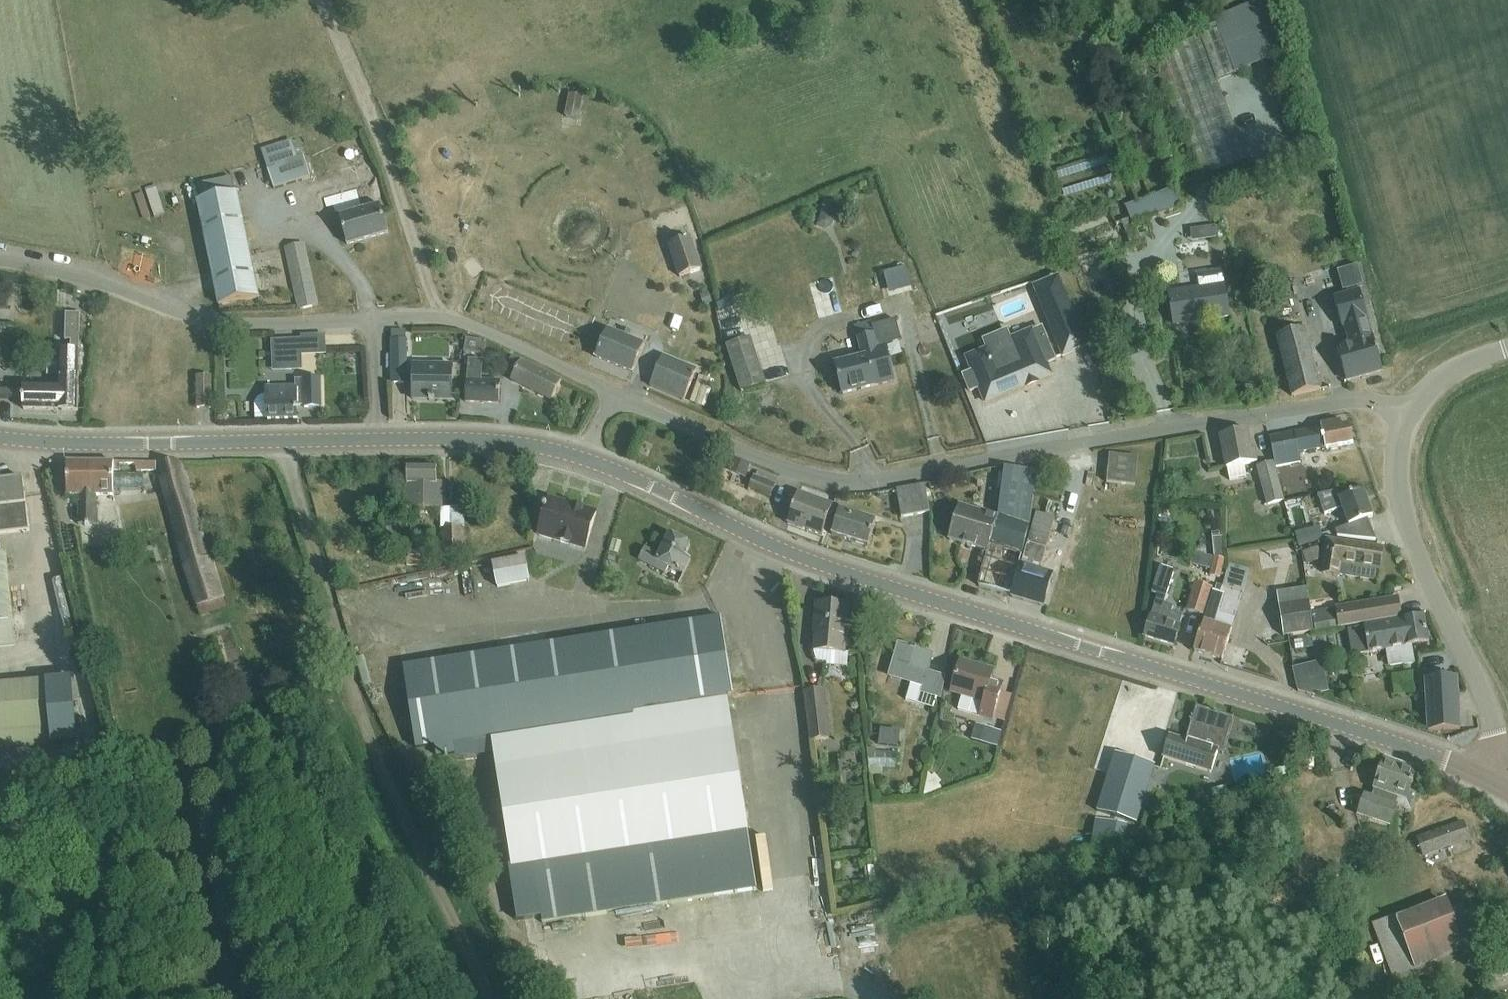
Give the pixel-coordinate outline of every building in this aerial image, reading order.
[(1198,25),(1202,36),(1199,38),(1216,81),(1233,75),(1284,56),(1286,61),(1294,58),(1272,0),(1264,0),(1213,19),(1198,25)] [(1199,38),(1152,56),(1198,181),(1246,163),(1216,81),(1199,38)] [(293,140),(262,150),(269,170),(274,189),(311,177),(305,157),(299,159),(293,140)] [(1068,193),(1118,183),(1112,152),(1062,163),(1068,193)] [(197,184),(201,202),(197,203),(217,306),(256,298),(233,177),(197,184)] [(359,188),(344,192),(332,196),(347,245),(386,234),(378,205),(365,209),(359,188)] [(1127,220),(1121,223),(1131,248),(1142,243),(1136,227),(1179,211),(1171,192),(1123,210),(1127,220)] [(1193,225),(1217,223),(1215,210),(1192,212),(1193,225)] [(668,246),(679,278),(701,270),(690,238),(668,246)] [(1180,244),(1182,256),(1212,251),(1210,240),(1180,244)] [(285,248),(299,310),(316,306),(301,244),(285,248)] [(881,261),(890,297),(914,291),(905,255),(881,261)] [(1349,295),(1334,299),(1341,326),(1345,324),(1351,344),(1336,348),(1345,381),(1382,371),(1377,354),(1378,353),(1377,349),(1376,350),(1373,338),(1370,339),(1365,319),(1367,319),(1360,292),(1359,293),(1357,287),(1363,286),(1357,266),(1337,271),(1343,291),(1348,290),(1349,295)] [(1199,277),(1201,291),(1171,296),(1177,327),(1231,318),(1224,273),(1199,277)] [(1063,357),(1087,347),(1058,277),(1033,287),(1063,357)] [(16,297),(0,297),(0,313),(15,314),(16,297)] [(753,338),(733,344),(727,300),(714,302),(722,347),(724,346),(738,394),(767,386),(753,338)] [(24,408),(57,409),(78,410),(80,357),(80,346),(81,346),(82,319),(67,318),(66,345),(71,346),(71,356),(60,356),(58,385),(25,384),(24,408)] [(595,358),(632,373),(644,345),(628,339),(631,332),(622,328),(620,335),(607,330),(595,358)] [(1011,340),(1007,331),(983,340),(987,350),(967,358),(972,372),(963,376),(970,392),(979,388),(985,402),(1051,375),(1046,364),(1055,360),(1042,328),(1033,332),(1032,331),(1011,340)] [(391,332),(391,341),(392,384),(408,383),(407,331),(391,332)] [(834,366),(841,397),(891,385),(881,346),(874,348),(870,331),(854,335),(860,359),(834,366)] [(1276,340),(1293,399),(1321,391),(1305,332),(1276,340)] [(464,352),(484,356),(487,344),(486,344),(486,342),(467,338),(464,352)] [(271,341),(272,355),(301,354),(301,340),(271,341)] [(500,374),(552,401),(562,382),(510,356),(500,374)] [(648,387),(681,400),(693,373),(660,359),(648,387)] [(465,402),(498,404),(500,383),(481,382),(483,361),(469,360),(468,380),(467,380),(465,402)] [(413,399),(452,400),(453,366),(414,365),(413,399)] [(197,377),(198,409),(212,408),(211,376),(197,377)] [(305,410),(321,409),(320,381),(295,382),(295,387),(266,387),(266,396),(263,396),(259,398),(256,401),(255,404),(255,420),(298,419),(297,408),(305,408),(305,410)] [(1321,429),(1269,439),(1275,468),(1299,464),(1306,470),(1328,466),(1325,449),(1353,444),(1349,425),(1341,427),(1340,421),(1321,425),(1321,429)] [(1247,431),(1221,436),(1227,469),(1229,481),(1246,478),(1244,465),(1257,463),(1254,447),(1250,448),(1247,431)] [(1109,455),(1106,483),(1135,486),(1137,457),(1109,455)] [(114,463),(67,463),(67,497),(78,497),(78,525),(97,525),(97,498),(114,498),(114,490),(143,491),(143,475),(114,475),(114,471),(114,463)] [(182,463),(136,463),(136,472),(157,472),(157,473),(192,607),(221,600),(210,560),(206,559),(182,463)] [(1257,467),(1267,506),(1282,502),(1272,463),(1257,467)] [(436,483),(436,467),(407,467),(407,510),(441,510),(441,483),(436,483)] [(960,507),(950,538),(949,540),(988,552),(978,587),(1010,596),(1022,556),(1029,527),(1036,474),(1004,469),(998,516),(997,518),(960,507)] [(28,529),(23,477),(0,479),(0,532),(28,529)] [(750,488),(771,497),(776,486),(755,477),(750,488)] [(896,491),(901,519),(930,513),(925,485),(896,491)] [(1340,498),(1337,490),(1317,494),(1324,514),(1342,508),(1349,526),(1372,517),(1362,490),(1340,498)] [(1289,497),(1295,525),(1314,521),(1308,493),(1289,497)] [(787,524),(822,537),(833,508),(798,495),(787,524)] [(596,513),(549,500),(546,508),(544,507),(543,510),(545,511),(538,536),(585,550),(596,513)] [(832,536),(869,547),(876,523),(839,512),(832,536)] [(1012,598),(1043,607),(1053,575),(1040,571),(1055,519),(1037,513),(1012,598)] [(1302,541),(1325,540),(1325,526),(1301,527),(1302,541)] [(441,529),(442,551),(464,550),(463,528),(441,529)] [(644,549),(638,560),(665,574),(668,568),(682,575),(690,560),(684,557),(690,546),(669,536),(659,556),(644,549)] [(1214,556),(1209,576),(1218,578),(1224,557),(1222,538),(1213,539),(1214,556)] [(1328,542),(1323,574),(1337,576),(1377,583),(1379,569),(1382,551),(1328,542)] [(1268,562),(1297,556),(1295,543),(1265,549),(1268,562)] [(1322,560),(1318,548),(1303,553),(1307,566),(1322,560)] [(407,567),(426,567),(426,550),(407,550),(407,567)] [(0,553),(0,648),(14,647),(11,618),(5,553),(0,553)] [(493,564),(497,588),(529,582),(524,557),(493,564)] [(1230,565),(1223,587),(1242,593),(1249,571),(1230,565)] [(1157,597),(1156,603),(1146,637),(1174,645),(1182,617),(1171,614),(1173,608),(1164,605),(1173,573),(1159,568),(1151,595),(1157,597)] [(1196,585),(1188,612),(1202,616),(1210,589),(1196,585)] [(1277,593),(1279,606),(1283,636),(1313,632),(1307,589),(1277,593)] [(1194,652),(1222,660),(1235,620),(1218,615),(1224,595),(1213,592),(1203,623),(1194,652)] [(1338,609),(1312,613),(1313,621),(1315,633),(1400,618),(1397,601),(1338,611),(1338,609)] [(815,651),(843,654),(847,607),(816,605),(815,623),(817,623),(815,651)] [(1352,657),(1386,651),(1388,667),(1403,664),(1403,666),(1412,664),(1410,647),(1429,644),(1424,617),(1347,630),(1352,657)] [(512,866),(533,863),(542,922),(756,890),(726,695),(732,694),(721,620),(403,667),(416,748),(492,735),(512,866)] [(1297,641),(1307,656),(1319,647),(1309,633),(1297,641)] [(945,678),(927,673),(933,655),(898,644),(889,676),(911,683),(906,701),(934,709),(937,697),(941,698),(945,678)] [(1322,662),(1292,669),(1298,692),(1315,696),(1330,692),(1322,662)] [(989,690),(994,673),(960,663),(951,693),(962,696),(958,710),(992,720),(1000,693),(989,690)] [(47,745),(43,682),(1,685),(0,675),(0,748),(47,745)] [(1425,680),(1429,732),(1461,730),(1457,678),(1425,680)] [(805,693),(811,741),(829,739),(823,691),(805,693)] [(1217,752),(1223,754),(1233,719),(1217,714),(1213,712),(1213,713),(1196,708),(1186,742),(1169,737),(1163,758),(1210,773),(1217,752)] [(1244,739),(1255,740),(1256,725),(1245,724),(1244,739)] [(902,744),(902,726),(884,725),(884,743),(902,744)] [(971,740),(989,745),(993,730),(976,725),(971,740)] [(900,755),(876,754),(876,767),(899,768),(900,755)] [(1115,754),(1097,812),(1137,825),(1156,767),(1115,754)] [(1416,794),(1408,792),(1416,770),(1386,760),(1375,789),(1377,790),(1374,798),(1366,795),(1359,815),(1389,825),(1396,806),(1410,811),(1416,794)] [(930,773),(931,789),(945,789),(944,773),(930,773)] [(1418,840),(1423,855),(1468,840),(1463,825),(1418,840)] [(1103,848),(1107,859),(1141,847),(1137,836),(1103,848)] [(1373,926),(1393,978),(1396,985),(1482,952),(1472,925),(1469,926),(1462,909),(1449,914),(1444,901),(1396,920),(1395,917),(1373,926)] [(1317,969),(1296,978),(1298,984),(1320,976),(1317,969)] [(1343,998),(1360,998),(1363,998),(1358,985),(1340,992),(1343,998)]
